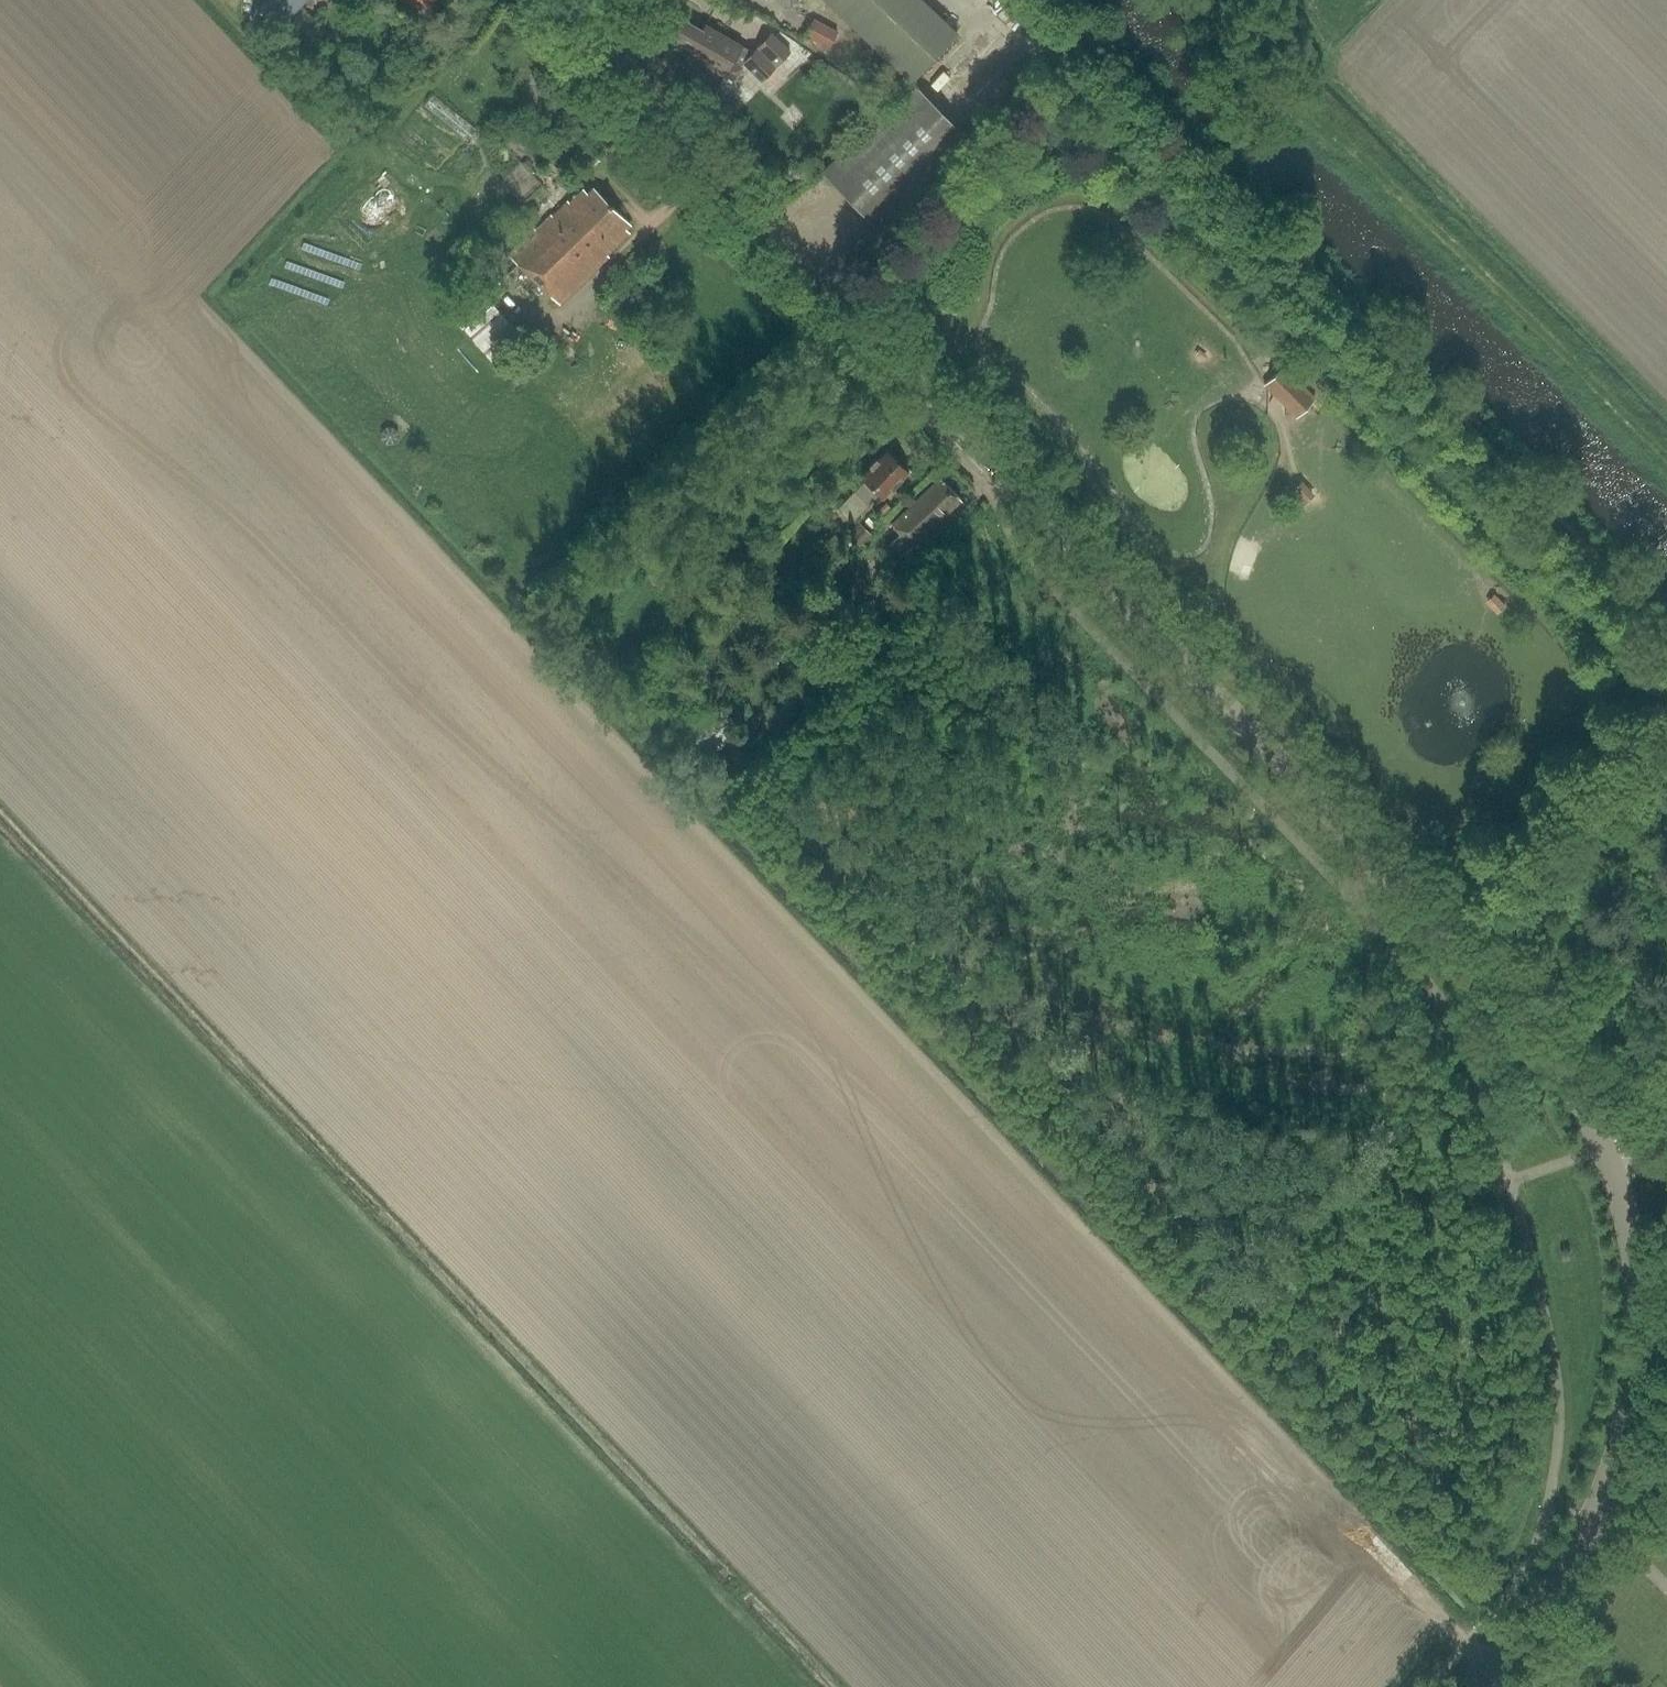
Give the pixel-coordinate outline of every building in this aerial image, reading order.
[(281,25),(301,5),(307,0),(262,0),(257,5),(278,27),(281,25)] [(422,12),(434,0),(410,0),(422,12)] [(824,0),(806,0),(815,9),(824,0)] [(914,81),(959,34),(923,0),(827,0),(914,81)] [(301,5),(281,25),(294,38),(312,58),(333,38),(301,5)] [(805,36),(829,49),(838,32),(814,19),(805,36)] [(762,81),(790,52),(772,33),(753,52),(706,24),(702,31),(685,21),(683,25),(681,24),(675,33),(678,35),(675,39),(697,51),(693,58),(725,76),(726,76),(735,81),(743,67),(741,66),(744,63),(762,81)] [(879,231),(971,141),(914,83),(822,173),(879,231)] [(535,229),(508,256),(535,281),(613,207),(594,188),(588,194),(584,190),(570,203),(568,202),(553,217),(552,216),(536,231),(535,229)] [(613,207),(535,281),(560,305),(610,258),(607,256),(630,233),(627,229),(631,225),(613,207)] [(492,360),(520,336),(493,305),(465,329),(492,360)] [(1266,386),(1296,418),(1315,399),(1285,367),(1266,386)] [(909,470),(886,448),(860,476),(865,480),(838,508),(852,521),(878,493),(884,499),(897,486),(896,484),(909,470)] [(900,559),(961,500),(940,478),(892,524),(902,534),(888,546),(900,559)] [(741,731),(731,721),(705,748),(724,766),(739,750),(731,742),(741,731)]
